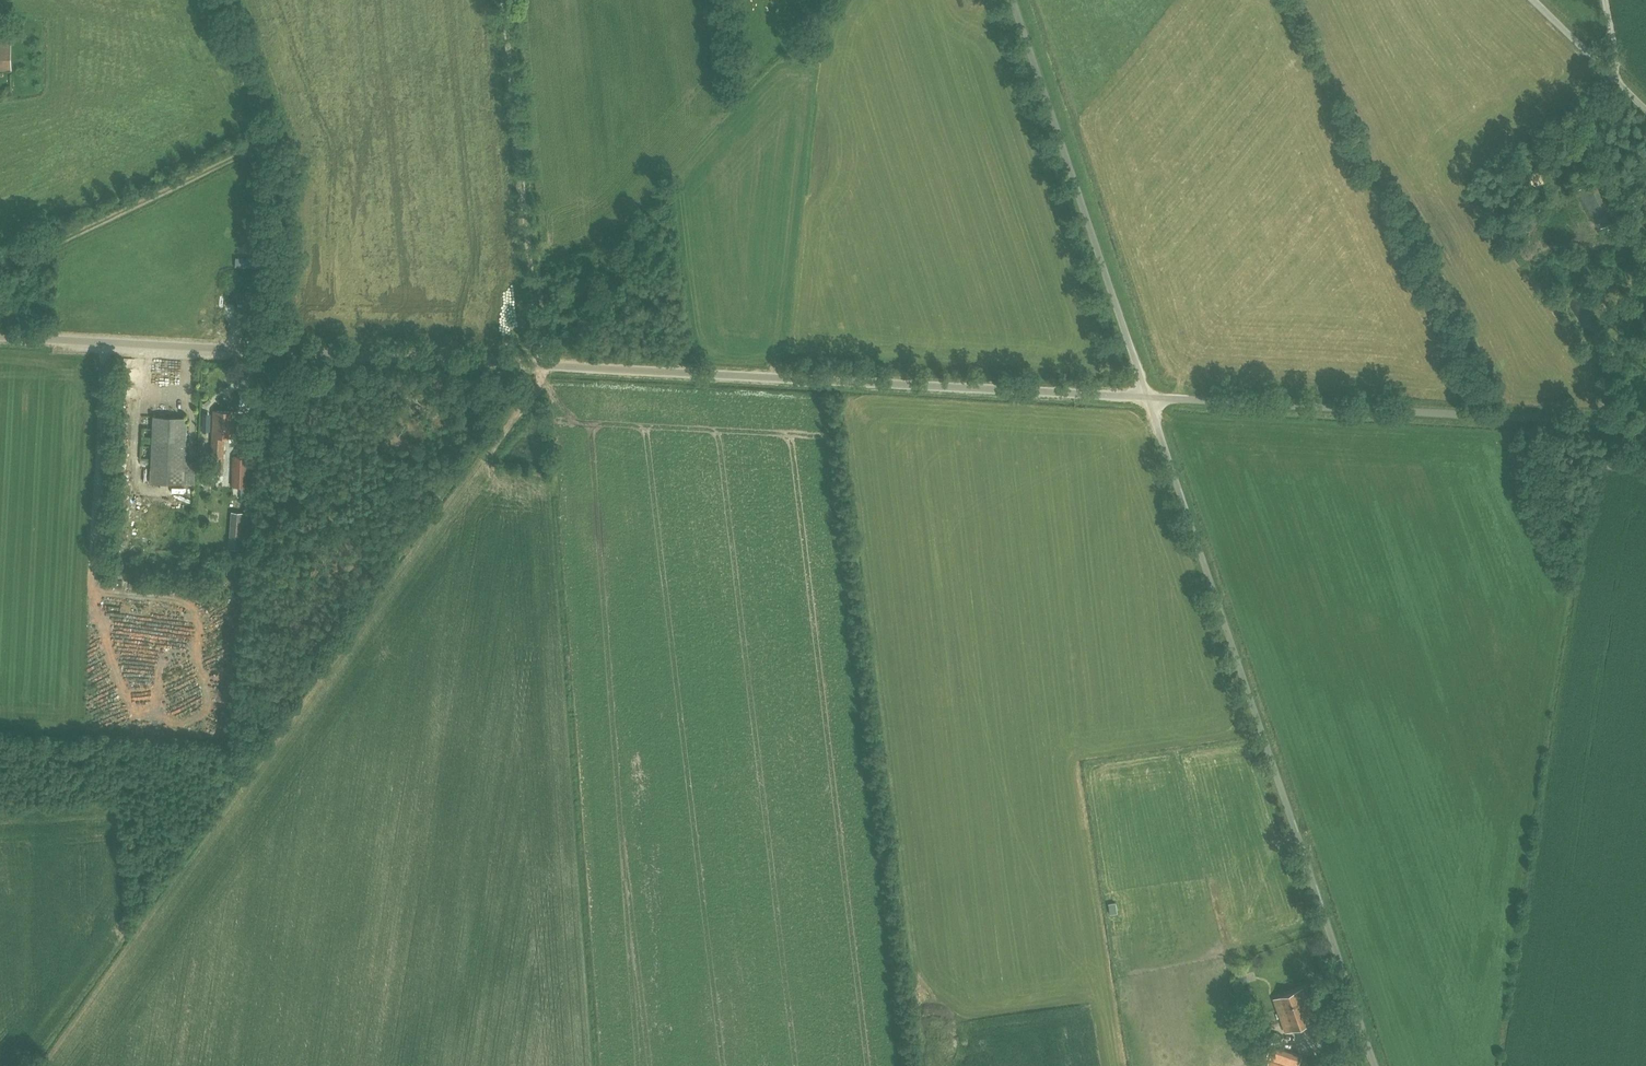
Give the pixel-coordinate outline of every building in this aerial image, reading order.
[(12,70),(11,38),(11,30),(0,30),(0,70),(12,70)] [(1615,221),(1595,182),(1577,190),(1598,230),(1615,221)] [(234,437),(235,411),(213,410),(212,451),(224,451),(224,437),(234,437)] [(195,461),(185,460),(187,418),(154,416),(150,481),(194,484),(195,461)] [(249,487),(250,456),(233,456),(232,486),(249,487)] [(184,493),(184,485),(169,485),(169,493),(184,493)] [(243,549),(247,513),(231,511),(228,548),(243,549)] [(1286,1031),(1314,1021),(1303,988),(1274,999),(1286,1031)] [(1277,1029),(1273,1040),(1281,1042),(1284,1031),(1277,1029)] [(1266,1057),(1293,1065),(1298,1065),(1302,1055),(1270,1045),(1266,1057)]
